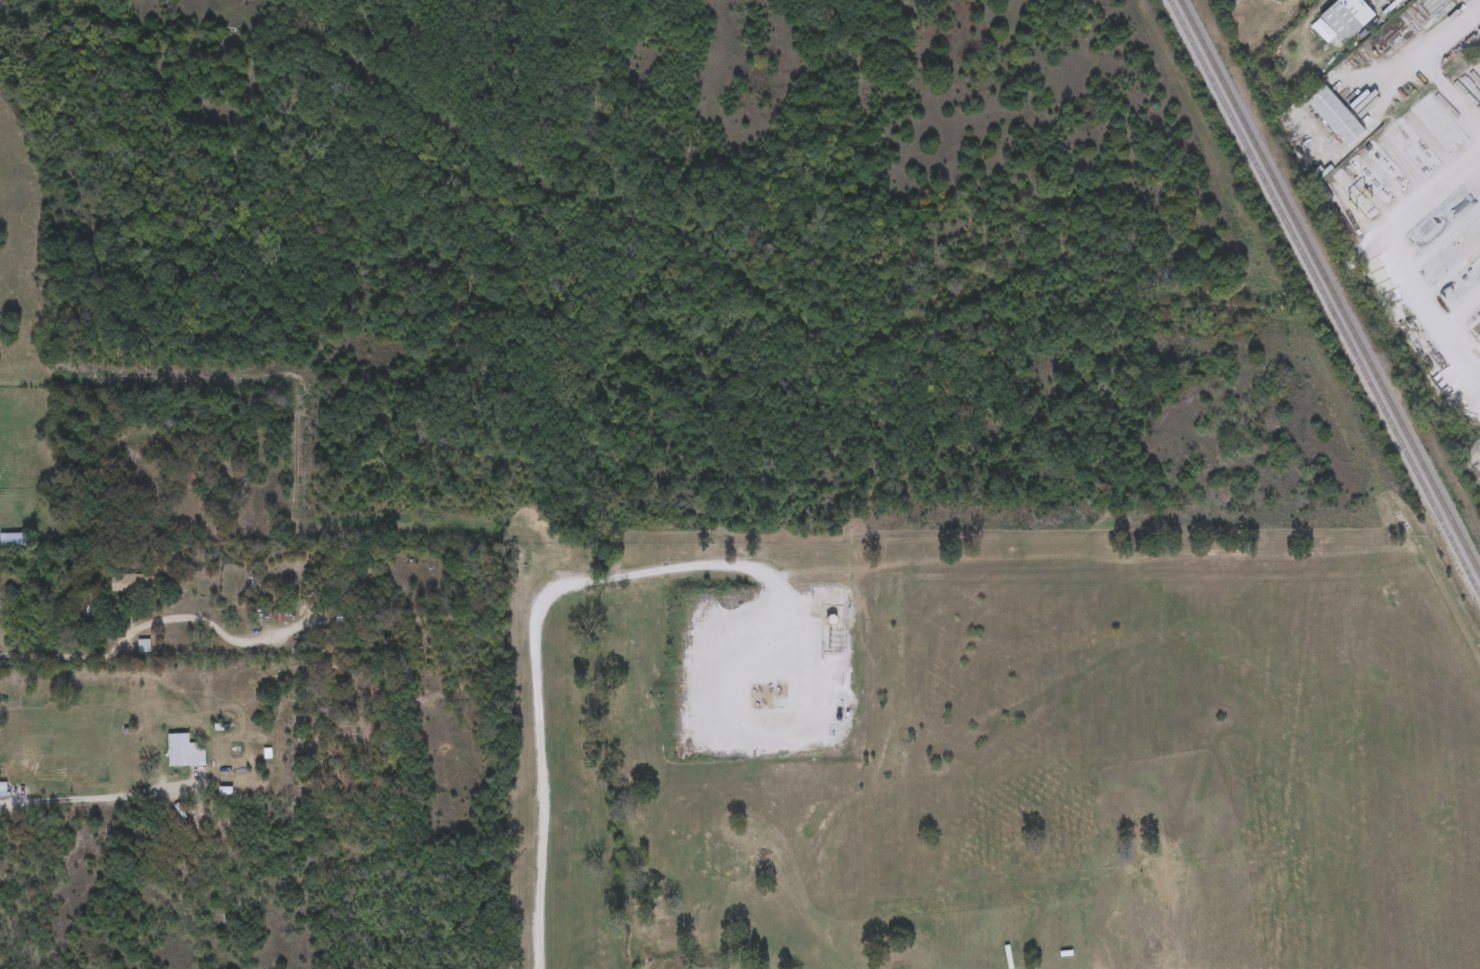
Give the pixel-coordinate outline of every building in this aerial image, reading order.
[(1321,17),(1339,0),(1362,0),(1376,15),(1346,44),(1321,17)] [(1307,101),(1327,85),(1366,131),(1347,148),(1307,101)] [(204,767),(168,767),(168,734),(188,734),(188,744),(204,744),(204,767)] [(1027,822),(1026,813),(1039,812),(1040,821),(1027,822)] [(1269,851),(1268,843),(1278,842),(1279,851),(1269,851)] [(1279,873),(1267,873),(1267,863),(1278,863),(1279,873)]
